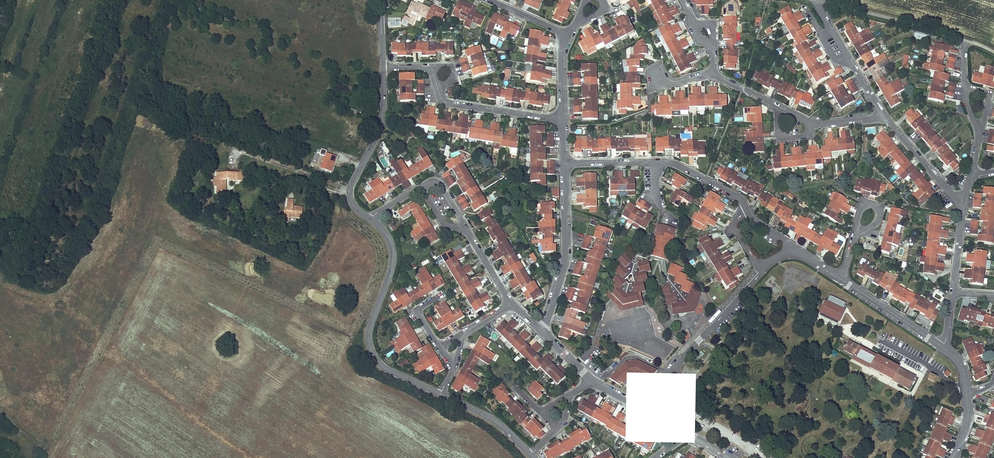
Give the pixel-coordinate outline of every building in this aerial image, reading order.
[(460,0),(459,0),(452,15),(458,17),(460,11),(469,15),(470,11),(472,6),(473,6),(468,4),(464,2),(463,4),(462,3),(463,1),(460,0)] [(524,4),(528,5),(529,4),(530,4),(529,6),(534,8),(538,10),(542,1),(540,0),(526,0),(524,4)] [(652,4),(656,11),(665,7),(663,3),(665,2),(669,0),(660,0),(652,4)] [(705,15),(704,0),(696,0),(696,6),(700,6),(700,8),(700,15),(705,15)] [(705,15),(709,15),(709,8),(709,6),(713,6),(713,0),(704,0),(705,15)] [(723,17),(724,16),(728,16),(728,18),(726,18),(726,21),(734,21),(734,16),(736,16),(736,12),(738,12),(738,7),(732,0),(725,7),(725,9),(723,9),(723,17)] [(427,18),(431,9),(426,7),(422,5),(421,7),(420,6),(421,4),(417,3),(410,19),(406,17),(404,17),(401,24),(407,26),(409,22),(414,25),(418,14),(427,18)] [(432,5),(431,9),(427,18),(425,21),(431,23),(434,17),(442,20),(446,11),(440,9),(437,8),(436,9),(435,9),(436,7),(432,5)] [(569,8),(562,5),(561,6),(560,10),(558,9),(553,19),(562,23),(563,19),(567,20),(568,17),(569,14),(567,13),(565,12),(566,11),(567,11),(569,8)] [(667,10),(665,7),(656,11),(659,19),(677,10),(675,6),(669,9),(667,10)] [(787,8),(779,12),(781,16),(781,18),(780,18),(785,25),(801,15),(799,11),(793,15),(792,16),(787,8)] [(677,10),(659,19),(663,26),(668,24),(669,23),(673,21),(671,18),(673,17),(679,13),(677,10)] [(474,12),(470,11),(469,15),(465,22),(464,26),(469,28),(470,27),(472,22),(477,24),(480,26),(484,17),(480,15),(476,13),(475,15),(473,14),(474,12)] [(498,14),(494,13),(485,32),(491,35),(496,24),(504,28),(507,22),(508,19),(503,17),(499,15),(498,17),(497,16),(498,14)] [(622,15),(618,17),(627,35),(634,31),(629,21),(626,23),(625,22),(622,15)] [(801,15),(785,25),(789,32),(798,26),(796,23),(798,22),(804,18),(801,15)] [(618,27),(615,29),(620,39),(627,35),(618,17),(614,19),(617,26),(618,27)] [(734,21),(726,21),(726,27),(724,27),(723,27),(723,34),(736,33),(736,25),(737,25),(736,21),(734,21)] [(510,23),(507,22),(504,28),(500,37),(505,39),(508,33),(516,37),(520,28),(515,25),(512,24),(511,26),(509,25),(510,23)] [(607,23),(603,25),(612,42),(620,39),(615,29),(611,31),(610,29),(607,23)] [(663,26),(658,29),(662,37),(679,28),(677,24),(671,27),(670,28),(668,24),(663,26)] [(603,43),(605,46),(612,42),(603,25),(600,27),(603,33),(604,35),(600,37),(603,43)] [(798,26),(789,32),(793,39),(810,29),(808,26),(802,29),(800,30),(798,26)] [(590,27),(586,29),(591,37),(595,47),(603,43),(600,37),(599,35),(598,33),(594,35),(593,34),(590,27)] [(851,41),(853,45),(867,36),(864,31),(858,34),(854,27),(845,32),(849,38),(850,40),(852,39),(853,40),(851,41)] [(679,28),(662,37),(666,44),(675,39),(673,35),(675,35),(681,31),(679,28)] [(587,39),(583,41),(588,51),(595,47),(591,37),(586,29),(583,31),(586,38),(587,39)] [(810,29),(793,39),(796,43),(798,46),(804,42),(806,42),(807,41),(805,37),(806,36),(812,33),(810,29)] [(530,30),(529,39),(548,42),(549,38),(542,37),(540,36),(541,32),(530,30)] [(726,40),(726,45),(734,45),(736,45),(736,38),(736,33),(723,34),(723,41),(726,40)] [(856,49),(861,57),(869,52),(864,45),(874,39),(871,34),(867,36),(853,45),(855,48),(857,47),(857,48),(856,49)] [(548,42),(529,39),(528,47),(538,49),(539,45),(541,45),(548,46),(548,42)] [(675,39),(666,44),(669,51),(687,42),(685,39),(679,42),(677,43),(675,39)] [(416,43),(416,46),(417,53),(420,53),(420,52),(422,52),(422,53),(422,56),(429,56),(429,43),(421,43),(421,41),(416,41),(416,43)] [(806,46),(804,42),(798,46),(795,48),(797,52),(799,55),(809,50),(810,49),(816,45),(814,41),(808,45),(806,46)] [(687,42),(669,51),(673,59),(683,54),(681,50),(682,49),(689,46),(687,42)] [(397,53),(398,56),(404,56),(404,43),(397,43),(397,46),(392,46),(392,54),(396,53),(396,52),(397,52),(397,53)] [(411,43),(404,43),(404,56),(411,56),(411,53),(411,52),(413,52),(413,53),(417,53),(416,46),(411,46),(411,43)] [(429,43),(429,56),(436,56),(436,53),(436,52),(437,52),(437,53),(441,53),(441,45),(436,45),(435,43),(429,43)] [(441,45),(441,53),(444,53),(444,51),(446,51),(446,53),(446,56),(449,56),(453,56),(453,43),(446,43),(446,45),(441,45)] [(934,44),(933,51),(943,53),(945,54),(947,54),(948,54),(948,52),(948,51),(949,47),(934,44)] [(723,51),(723,58),(737,57),(736,50),(734,50),(734,45),(726,45),(726,49),(728,49),(728,50),(726,51),(723,51)] [(528,47),(526,55),(546,58),(547,54),(539,53),(538,53),(538,49),(528,47)] [(630,55),(630,60),(639,60),(644,60),(644,56),(642,56),(642,55),(644,55),(647,55),(646,48),(645,48),(636,48),(634,48),(634,55),(630,55)] [(809,50),(799,55),(800,56),(803,62),(804,62),(820,52),(818,49),(812,52),(811,53),(809,50)] [(933,51),(931,57),(943,60),(944,57),(944,55),(943,55),(943,53),(933,51)] [(820,52),(804,62),(808,69),(817,64),(815,60),(816,59),(822,56),(820,52)] [(869,52),(861,57),(864,62),(865,65),(867,64),(868,65),(866,66),(868,70),(886,59),(883,54),(874,60),(869,52)] [(482,53),(471,56),(472,58),(471,58),(472,61),(472,63),(484,60),(482,53)] [(683,54),(673,59),(677,66),(694,57),(693,53),(686,57),(685,57),(683,54)] [(526,55),(525,63),(527,64),(536,65),(537,61),(538,61),(545,62),(546,58),(526,55)] [(694,57),(677,66),(681,73),(691,68),(689,65),(690,64),(696,61),(694,57)] [(737,57),(723,58),(724,65),(725,65),(727,65),(727,70),(734,70),(734,64),(739,64),(739,57),(737,57)] [(931,57),(930,64),(940,67),(941,65),(942,65),(942,63),(943,60),(931,57)] [(872,76),(876,82),(884,77),(883,74),(880,70),(884,67),(889,64),(886,59),(868,70),(870,73),(872,72),(873,73),(871,74),(872,76)] [(473,66),(474,68),(475,68),(475,69),(486,66),(485,64),(484,61),(484,60),(472,63),(473,66)] [(630,60),(626,60),(626,67),(629,67),(629,72),(636,72),(636,69),(635,69),(635,67),(636,67),(639,67),(639,60),(630,60)] [(817,64),(808,69),(808,70),(812,75),(812,76),(829,66),(827,63),(821,66),(819,67),(817,64)] [(531,72),(531,73),(551,76),(551,72),(544,71),(543,70),(543,66),(538,65),(536,65),(527,64),(526,71),(531,72)] [(786,67),(795,75),(796,72),(788,64),(786,67)] [(930,64),(928,71),(934,72),(940,73),(942,67),(940,67),(930,64)] [(472,72),(473,77),(488,73),(486,66),(475,69),(474,70),(471,70),(472,72)] [(813,77),(817,84),(826,78),(824,74),(827,72),(831,70),(829,66),(812,76),(813,77)] [(974,72),(971,82),(981,84),(981,83),(983,83),(982,85),(986,86),(990,69),(985,68),(984,68),(983,75),(974,72)] [(986,86),(990,87),(990,85),(992,85),(991,87),(993,88),(993,71),(990,69),(986,86)] [(756,71),(753,78),(756,79),(757,78),(758,78),(757,80),(756,83),(762,86),(768,74),(766,73),(763,72),(762,71),(761,73),(756,71)] [(636,72),(629,72),(629,77),(627,77),(627,84),(640,84),(640,77),(637,77),(635,77),(635,76),(637,76),(636,72)] [(940,73),(934,72),(933,79),(943,81),(945,81),(946,75),(943,74),(940,73)] [(531,73),(530,81),(541,83),(541,79),(545,79),(550,80),(551,76),(531,73)] [(768,74),(762,86),(769,89),(770,86),(771,85),(772,85),(771,87),(774,88),(778,82),(773,79),(774,77),(768,74)] [(882,92),(884,95),(902,84),(899,79),(891,83),(889,85),(886,80),(884,77),(876,82),(881,90),(882,89),(883,91),(882,92)] [(825,82),(827,86),(833,82),(835,81),(833,78),(831,79),(825,82)] [(833,82),(827,86),(831,92),(841,85),(837,79),(835,81),(833,82)] [(943,81),(933,79),(931,85),(943,88),(944,86),(944,83),(943,83),(943,81)] [(778,82),(774,88),(778,90),(778,88),(780,89),(779,91),(778,93),(781,95),(784,96),(790,85),(783,82),(782,84),(778,82)] [(620,85),(620,93),(631,93),(631,89),(633,89),(640,88),(640,84),(627,84),(620,85)] [(902,84),(884,95),(885,98),(887,97),(888,99),(886,100),(889,103),(891,108),(900,102),(895,95),(905,89),(902,85),(902,84)] [(485,99),(488,99),(490,86),(483,85),(483,87),(478,87),(477,89),(477,94),(480,95),(480,94),(482,94),(482,95),(481,98),(485,99)] [(796,88),(790,85),(784,96),(790,100),(791,97),(792,95),(793,96),(793,98),(796,99),(799,92),(795,90),(796,88)] [(841,85),(831,92),(834,98),(843,92),(843,90),(844,90),(841,85)] [(942,91),(943,88),(931,85),(930,92),(940,94),(941,93),(942,93),(942,91)] [(500,98),(502,90),(502,88),(490,86),(488,99),(495,100),(495,97),(496,96),(497,96),(497,97),(500,98)] [(700,87),(696,88),(697,107),(705,107),(705,96),(701,96),(701,95),(700,87)] [(713,107),(713,87),(709,87),(709,94),(709,96),(705,96),(705,107),(713,107)] [(713,87),(713,107),(722,107),(722,106),(722,101),(726,101),(727,101),(726,96),(721,96),(717,96),(717,94),(717,87),(713,87)] [(692,96),(688,97),(688,99),(688,100),(688,107),(689,107),(697,107),(696,88),(692,88),(692,95),(692,96)] [(507,91),(502,90),(500,98),(504,98),(504,97),(506,97),(505,99),(505,102),(508,102),(512,103),(514,90),(507,89),(507,91)] [(524,101),(525,94),(520,93),(521,91),(514,90),(512,103),(516,103),(519,104),(519,101),(519,99),(521,99),(521,101),(524,101)] [(525,94),(524,101),(528,102),(528,100),(529,101),(529,102),(529,105),(531,105),(536,106),(538,93),(531,92),(530,94),(526,94),(525,94)] [(672,105),(672,112),(680,111),(679,92),(675,92),(676,99),(676,101),(671,101),(672,104),(672,105)] [(684,92),(679,92),(680,111),(681,111),(688,111),(689,111),(688,107),(688,100),(684,100),(684,99),(684,92)] [(799,92),(796,99),(799,101),(800,99),(801,100),(800,101),(799,104),(803,106),(805,107),(806,107),(810,109),(813,102),(809,100),(811,96),(805,93),(804,95),(799,93),(799,92)] [(843,92),(834,98),(838,103),(848,97),(846,94),(845,93),(844,93),(843,92)] [(940,94),(930,92),(928,99),(943,102),(944,99),(944,95),(942,95),(940,94)] [(538,93),(536,106),(543,107),(543,104),(543,103),(545,103),(544,104),(548,105),(550,95),(538,93)] [(620,93),(620,101),(640,101),(640,97),(635,97),(631,97),(631,93),(620,93)] [(655,116),(664,116),(663,97),(659,97),(659,104),(659,105),(655,106),(652,106),(652,112),(655,112),(655,116)] [(663,97),(664,116),(672,116),(672,112),(672,105),(667,105),(667,104),(667,97),(663,97)] [(848,97),(838,103),(841,109),(852,103),(848,97)] [(620,101),(621,110),(621,114),(626,114),(626,110),(631,109),(631,105),(633,105),(640,105),(640,101),(620,101)] [(428,130),(431,107),(427,107),(426,114),(426,115),(421,115),(420,126),(415,125),(415,130),(422,132),(427,133),(428,130)] [(435,108),(431,107),(428,130),(436,131),(438,120),(438,119),(438,117),(434,117),(434,115),(435,108)] [(761,107),(744,108),(744,114),(746,114),(747,122),(752,122),(752,123),(762,122),(761,116),(761,113),(759,113),(759,112),(761,112),(761,107)] [(906,120),(911,125),(920,117),(916,112),(914,113),(911,109),(905,114),(907,117),(909,116),(909,117),(908,118),(906,120)] [(444,132),(447,113),(443,112),(442,119),(442,121),(438,120),(436,131),(435,134),(444,136),(444,132)] [(642,114),(643,117),(650,116),(650,133),(652,133),(652,129),(652,126),(652,112),(646,113),(642,114)] [(447,113),(444,132),(452,133),(454,123),(450,122),(450,121),(451,114),(447,113)] [(454,123),(452,133),(461,135),(463,115),(459,115),(458,122),(458,123),(454,123)] [(463,115),(461,135),(469,136),(470,128),(471,125),(466,124),(467,123),(468,116),(463,115)] [(920,117),(911,125),(915,131),(917,129),(918,128),(919,129),(918,130),(921,133),(927,128),(923,124),(925,122),(920,117)] [(469,136),(468,139),(477,140),(480,121),(476,120),(475,124),(474,129),(470,128),(469,136)] [(480,121),(477,140),(485,141),(486,131),(482,130),(483,129),(484,121),(480,121)] [(762,122),(752,123),(753,132),(746,132),(746,133),(743,133),(744,136),(746,135),(746,138),(763,137),(763,134),(763,133),(761,133),(761,132),(762,132),(762,129),(762,122)] [(486,131),(485,141),(493,143),(496,123),(492,123),(491,130),(491,131),(486,131)] [(496,123),(493,143),(492,148),(500,149),(501,144),(502,136),(503,133),(499,133),(499,131),(500,124),(496,123)] [(501,144),(501,147),(509,148),(512,129),(508,128),(507,133),(507,137),(502,136),(501,144)] [(927,128),(921,133),(923,135),(924,134),(925,136),(924,136),(922,138),(926,144),(936,135),(932,130),(930,131),(927,128)] [(512,129),(509,148),(512,149),(517,149),(519,139),(515,138),(515,136),(516,129),(512,129)] [(845,132),(847,151),(848,151),(854,150),(855,150),(854,139),(850,140),(849,138),(849,131),(845,132)] [(841,141),(837,141),(838,152),(847,151),(845,132),(840,132),(841,139),(841,141)] [(883,132),(875,138),(878,141),(873,146),(880,154),(893,143),(890,140),(889,141),(888,140),(889,139),(883,132)] [(829,139),(830,153),(838,152),(837,141),(833,142),(833,139),(832,133),(828,133),(829,139)] [(936,135),(926,144),(931,149),(933,147),(934,146),(935,147),(934,148),(937,151),(942,146),(939,142),(941,141),(936,135)] [(763,137),(746,138),(746,140),(744,140),(744,143),(746,143),(746,144),(753,144),(754,153),(764,152),(763,143),(761,143),(761,141),(763,141),(763,137)] [(611,142),(611,150),(614,149),(614,148),(616,148),(616,149),(616,152),(618,152),(623,152),(622,139),(616,139),(615,139),(615,142),(611,142)] [(622,139),(623,152),(627,152),(630,152),(630,151),(630,149),(635,149),(634,141),(630,141),(629,139),(622,139)] [(634,141),(635,149),(640,149),(640,151),(640,152),(643,152),(647,152),(647,151),(646,139),(634,139),(634,141)] [(668,142),(668,150),(672,150),(672,148),(673,148),(673,150),(673,153),(675,153),(680,152),(680,143),(680,139),(673,140),(673,142),(668,142)] [(825,148),(821,148),(822,153),(822,154),(822,159),(831,158),(830,157),(830,153),(829,139),(824,139),(825,146),(825,148)] [(574,140),(575,153),(582,153),(582,150),(582,149),(583,149),(583,150),(587,150),(586,142),(581,143),(581,140),(574,140)] [(586,142),(587,150),(590,150),(590,149),(592,149),(592,150),(592,153),(599,153),(598,140),(591,140),(591,142),(586,142)] [(598,140),(599,153),(604,153),(606,153),(606,150),(606,148),(607,148),(607,150),(611,150),(611,142),(606,142),(605,140),(598,140)] [(656,140),(656,153),(661,153),(663,153),(663,150),(663,148),(665,148),(665,150),(668,150),(668,142),(663,142),(663,140),(656,140)] [(680,152),(681,156),(684,156),(688,156),(687,153),(692,153),(692,145),(687,145),(687,143),(680,143),(680,152)] [(692,145),(692,153),(696,153),(696,151),(697,151),(697,153),(698,156),(700,156),(705,156),(704,143),(697,143),(697,145),(692,145)] [(893,143),(880,154),(884,158),(889,154),(895,160),(902,154),(900,152),(896,147),(895,148),(894,147),(895,146),(893,143)] [(809,155),(805,156),(806,167),(814,166),(812,146),(808,147),(809,153),(809,155)] [(812,146),(814,166),(823,165),(822,159),(822,154),(817,155),(817,153),(817,146),(812,146)] [(940,155),(938,157),(942,162),(952,154),(948,148),(946,150),(942,146),(937,151),(939,154),(940,153),(941,154),(940,155)] [(415,164),(420,173),(425,170),(428,168),(427,167),(428,166),(429,167),(433,165),(422,147),(417,150),(423,160),(415,164)] [(789,157),(790,168),(798,167),(796,148),(792,148),(792,153),(793,157),(789,157)] [(796,148),(798,167),(806,167),(805,156),(801,156),(801,155),(800,148),(796,148)] [(784,149),(780,150),(782,169),(790,168),(789,157),(785,158),(784,156),(784,149)] [(768,170),(782,169),(780,150),(776,150),(776,157),(776,159),(772,159),(773,163),(773,166),(766,167),(768,170)] [(335,160),(336,156),(325,153),(320,168),(331,171),(333,165),(332,165),(334,159),(335,160)] [(902,154),(895,160),(901,167),(895,172),(899,176),(912,165),(909,162),(908,163),(907,162),(908,161),(907,160),(902,154)] [(952,154),(942,162),(947,167),(949,165),(950,164),(951,166),(950,167),(953,169),(957,165),(958,164),(955,160),(957,159),(952,154)] [(450,171),(452,169),(462,163),(467,161),(463,155),(446,165),(448,168),(450,171)] [(396,162),(407,180),(411,179),(410,177),(411,176),(412,178),(414,176),(420,173),(415,164),(407,169),(401,159),(396,162)] [(390,180),(395,188),(400,185),(403,183),(402,182),(403,181),(404,182),(407,180),(396,162),(391,165),(394,170),(397,175),(393,178),(391,179),(390,180)] [(456,173),(457,175),(466,169),(462,163),(452,169),(454,172),(455,174),(456,173)] [(899,176),(903,181),(908,176),(914,183),(922,176),(919,173),(916,169),(914,171),(913,169),(914,168),(912,165),(899,176)] [(719,179),(725,183),(732,171),(726,168),(724,170),(720,167),(716,174),(719,176),(720,174),(721,175),(721,176),(719,179)] [(459,179),(460,180),(469,175),(466,169),(457,175),(456,175),(457,178),(458,180),(459,179)] [(626,180),(627,191),(635,191),(635,178),(639,178),(639,171),(634,171),(630,171),(630,179),(630,180),(626,180)] [(732,171),(725,183),(731,186),(733,183),(733,182),(735,183),(734,184),(737,186),(741,179),(737,177),(738,175),(732,171)] [(241,181),(241,172),(216,173),(216,178),(214,178),(214,180),(212,180),(212,187),(216,187),(216,194),(226,194),(226,180),(229,180),(229,181),(241,181)] [(610,181),(610,192),(618,191),(618,172),(617,172),(614,172),(614,176),(614,181),(610,181)] [(618,172),(618,191),(627,191),(626,180),(622,180),(622,179),(622,172),(618,172)] [(576,179),(576,183),(596,182),(596,174),(585,174),(585,179),(583,179),(576,179)] [(674,183),(672,186),(676,189),(679,190),(681,185),(683,186),(687,180),(675,174),(674,177),(672,180),(674,182),(676,182),(675,184),(674,183)] [(460,182),(463,187),(473,181),(469,175),(460,180),(461,182),(460,182)] [(922,176),(914,183),(920,189),(915,194),(919,199),(931,188),(929,184),(927,186),(926,184),(928,183),(922,176)] [(374,181),(382,196),(385,194),(385,192),(386,191),(387,193),(390,191),(395,188),(390,180),(386,182),(382,184),(380,180),(379,178),(374,181)] [(863,180),(857,178),(854,191),(860,193),(861,190),(862,189),(863,189),(863,190),(866,191),(869,180),(864,179),(863,180)] [(741,179),(737,186),(741,188),(741,186),(743,187),(742,188),(740,191),(743,192),(747,194),(753,183),(747,180),(745,182),(741,179)] [(870,179),(869,180),(866,191),(870,192),(870,191),(871,192),(871,193),(870,196),(874,197),(877,197),(881,182),(870,179)] [(403,181),(402,182),(403,183),(406,190),(411,187),(407,180),(404,182),(403,181)] [(372,190),(364,195),(369,203),(376,199),(377,198),(376,197),(378,196),(379,198),(382,196),(374,181),(368,184),(372,190)] [(473,181),(463,187),(465,191),(466,191),(467,192),(477,186),(473,181)] [(585,187),(585,191),(596,191),(596,182),(576,183),(577,187),(580,187),(585,187)] [(747,194),(753,198),(754,195),(755,194),(756,194),(755,196),(759,197),(761,193),(762,191),(758,188),(759,186),(753,183),(747,194)] [(469,196),(470,198),(480,192),(477,186),(467,192),(468,193),(467,194),(469,196)] [(931,188),(919,199),(920,200),(922,199),(923,201),(935,191),(931,188)] [(983,195),(986,195),(987,195),(993,196),(993,189),(989,188),(984,188),(983,193),(983,195)] [(679,190),(676,189),(675,192),(676,193),(675,194),(674,194),(672,198),(669,202),(678,207),(681,202),(682,199),(688,202),(691,197),(679,190)] [(577,195),(577,199),(596,199),(596,191),(585,191),(585,195),(580,195),(577,195)] [(472,201),(472,203),(473,202),(474,204),(484,198),(480,192),(470,198),(472,201)] [(720,197),(710,192),(706,199),(723,209),(725,205),(719,202),(718,201),(720,197)] [(766,196),(761,193),(759,197),(757,200),(761,202),(761,201),(763,201),(762,203),(760,205),(763,207),(766,209),(773,197),(767,194),(766,196)] [(836,193),(832,201),(849,210),(851,206),(846,204),(843,202),(845,198),(843,197),(838,194),(836,193)] [(779,201),(773,197),(766,209),(773,212),(774,209),(779,212),(781,208),(782,205),(784,202),(780,200),(779,201)] [(473,204),(471,206),(473,210),(474,212),(487,204),(484,198),(474,204),(473,204)] [(293,206),(294,200),(288,199),(287,209),(285,209),(283,223),(289,224),(290,218),(302,219),(303,207),(293,206)] [(586,203),(586,208),(589,208),(589,212),(597,211),(596,199),(577,199),(577,204),(584,203),(586,203)] [(723,209),(706,199),(702,207),(712,212),(714,208),(715,209),(722,212),(723,209)] [(411,211),(415,219),(424,214),(421,209),(419,206),(418,207),(417,205),(418,204),(416,201),(398,212),(401,217),(411,211)] [(832,201),(828,208),(837,213),(839,209),(841,210),(847,214),(849,210),(832,201)] [(555,203),(541,203),(541,210),(540,210),(540,212),(540,216),(544,215),(552,215),(552,212),(549,212),(549,210),(552,210),(555,210),(555,203)] [(632,208),(628,206),(622,216),(628,219),(633,210),(632,209),(632,208)] [(712,212),(702,207),(698,214),(716,223),(718,219),(714,218),(710,215),(712,212)] [(783,222),(786,223),(789,218),(793,212),(786,208),(785,210),(781,208),(779,212),(777,215),(780,216),(781,215),(782,216),(782,217),(780,220),(783,222)] [(828,208),(824,215),(841,225),(843,221),(837,217),(835,217),(837,213),(828,208)] [(887,222),(897,225),(897,223),(898,221),(902,222),(903,217),(906,218),(907,212),(891,208),(890,212),(892,212),(892,214),(890,213),(889,217),(887,222)] [(485,221),(486,224),(493,220),(490,216),(492,215),(489,209),(478,215),(481,222),(484,220),(487,218),(487,220),(485,221)] [(633,210),(628,219),(634,223),(640,213),(637,211),(635,210),(635,211),(633,210)] [(640,213),(634,223),(639,226),(645,217),(643,216),(644,215),(641,214),(640,213)] [(645,217),(639,226),(645,230),(653,217),(649,214),(647,213),(646,216),(645,217)] [(410,232),(413,237),(431,226),(430,223),(428,224),(427,223),(429,222),(427,219),(424,214),(415,219),(420,227),(410,232)] [(716,223),(698,214),(695,221),(694,221),(695,221),(692,225),(700,229),(702,225),(704,226),(706,223),(707,223),(714,227),(716,223)] [(542,227),(542,228),(555,227),(555,225),(555,220),(552,220),(549,221),(549,219),(552,219),(552,215),(544,215),(544,221),(542,221),(542,222),(542,227)] [(983,215),(983,220),(984,220),(984,222),(993,223),(993,217),(983,215)] [(797,234),(805,219),(800,216),(797,223),(789,218),(786,223),(784,227),(793,232),(797,234)] [(930,216),(929,224),(940,226),(940,222),(942,222),(949,223),(950,218),(930,216)] [(810,241),(815,232),(807,228),(810,222),(805,219),(797,234),(801,236),(801,234),(803,235),(802,237),(805,238),(810,241)] [(493,220),(486,224),(488,227),(491,226),(492,227),(486,230),(488,232),(490,236),(501,229),(498,223),(497,223),(495,225),(493,220)] [(884,233),(883,236),(900,241),(901,235),(894,233),(897,225),(887,222),(885,231),(887,231),(886,233),(884,233)] [(982,229),(993,230),(993,228),(993,223),(984,222),(983,224),(982,224),(982,226),(982,229)] [(654,235),(649,255),(667,260),(673,241),(670,240),(671,238),(673,238),(676,229),(657,224),(655,233),(657,234),(657,236),(654,235)] [(928,232),(928,233),(948,235),(948,231),(941,230),(939,230),(940,226),(929,224),(929,225),(928,232)] [(431,226),(413,237),(416,242),(426,237),(431,244),(439,239),(437,235),(434,231),(433,232),(432,231),(433,230),(431,226)] [(555,227),(542,228),(542,235),(545,235),(546,234),(546,236),(545,236),(545,240),(552,240),(552,236),(549,236),(549,234),(552,234),(555,234),(555,231),(555,227)] [(598,237),(597,239),(608,242),(611,231),(600,227),(598,232),(597,237),(598,237)] [(501,229),(490,236),(494,242),(496,240),(499,239),(500,240),(497,242),(499,245),(506,241),(503,237),(505,235),(501,229)] [(982,234),(982,235),(993,237),(993,230),(982,229),(981,231),(981,234),(982,234)] [(820,246),(823,248),(831,234),(826,231),(823,237),(815,232),(810,241),(817,245),(818,246),(819,244),(821,245),(820,246)] [(928,233),(927,241),(938,242),(938,238),(940,238),(947,239),(948,235),(928,233)] [(831,234),(823,248),(826,250),(827,249),(829,249),(828,251),(831,253),(836,255),(841,247),(833,242),(836,236),(831,234)] [(710,239),(707,235),(698,241),(701,245),(710,239)] [(974,241),(992,244),(992,243),(993,237),(982,235),(981,235),(978,235),(978,238),(975,237),(974,241)] [(882,242),(879,250),(889,253),(891,244),(898,246),(900,241),(883,236),(882,240),(884,240),(884,242),(882,242)] [(722,242),(719,238),(713,242),(712,243),(710,239),(701,245),(700,245),(705,252),(722,242)] [(595,243),(594,245),(606,249),(608,242),(597,239),(597,241),(596,240),(595,243)] [(552,240),(545,240),(534,240),(534,243),(540,243),(541,245),(542,245),(542,252),(556,252),(556,249),(556,245),(553,245),(549,245),(549,243),(553,243),(552,240)] [(492,254),(494,258),(511,248),(506,241),(499,245),(497,246),(499,250),(498,251),(492,254)] [(927,241),(926,249),(945,251),(946,247),(939,246),(937,246),(938,242),(927,241)] [(724,245),(722,242),(705,252),(709,259),(718,253),(716,250),(718,249),(724,245)] [(606,249),(594,245),(593,248),(593,250),(594,250),(593,252),(604,255),(606,249)] [(494,258),(496,261),(502,258),(503,257),(506,260),(515,255),(511,248),(494,258)] [(926,249),(925,257),(936,258),(936,254),(938,255),(945,255),(945,251),(926,249)] [(450,250),(441,256),(445,263),(462,253),(460,250),(454,253),(453,254),(450,250)] [(967,254),(966,258),(986,260),(987,252),(976,251),(975,255),(974,255),(967,254)] [(592,253),(590,258),(601,262),(604,255),(593,252),(593,253),(592,253)] [(718,253),(709,259),(714,266),(730,256),(728,252),(722,256),(721,257),(718,253)] [(462,253),(445,263),(450,270),(459,265),(457,261),(458,260),(464,257),(462,253)] [(508,264),(506,265),(500,268),(502,272),(519,262),(515,255),(506,260),(508,264)] [(628,259),(624,255),(617,261),(621,265),(620,266),(615,271),(618,275),(617,276),(612,281),(616,285),(615,286),(606,294),(611,299),(614,296),(623,305),(636,302),(637,306),(643,304),(640,293),(640,292),(645,290),(643,283),(643,282),(648,280),(646,273),(645,271),(650,270),(648,261),(643,263),(641,257),(632,255),(628,259)] [(714,266),(718,273),(727,268),(725,264),(726,263),(732,259),(730,256),(714,266)] [(925,257),(924,265),(943,268),(944,264),(937,263),(935,263),(936,258),(925,257)] [(590,263),(589,265),(599,268),(601,262),(590,258),(588,263),(590,263)] [(986,260),(966,258),(966,262),(973,263),(974,263),(974,267),(985,268),(986,260)] [(502,272),(505,275),(511,272),(512,271),(514,275),(524,269),(519,262),(502,272)] [(667,283),(657,284),(657,288),(658,288),(659,296),(665,295),(665,298),(666,304),(671,304),(671,306),(672,315),(679,314),(678,312),(692,310),(697,297),(699,298),(701,292),(693,289),(691,288),(693,283),(687,281),(685,280),(687,275),(680,272),(678,272),(680,267),(672,263),(667,274),(669,275),(667,278),(669,281),(667,283)] [(866,276),(869,278),(873,271),(868,268),(869,266),(863,263),(857,274),(863,278),(865,275),(865,274),(867,275),(866,276)] [(459,265),(450,270),(454,277),(471,267),(469,264),(462,267),(461,268),(459,265)] [(589,267),(587,266),(587,269),(586,271),(587,271),(597,275),(599,268),(589,265),(589,267)] [(924,265),(923,274),(934,275),(934,271),(936,271),(943,272),(943,268),(924,265)] [(727,268),(718,273),(722,280),(739,270),(737,266),(731,270),(729,271),(727,268)] [(471,267),(454,277),(458,285),(467,279),(465,275),(467,275),(473,271),(471,267)] [(965,270),(964,274),(984,277),(985,268),(974,267),(973,271),(972,271),(965,270)] [(509,283),(511,286),(528,276),(524,269),(514,275),(516,278),(515,279),(509,283)] [(421,273),(432,291),(436,289),(435,287),(436,287),(437,288),(438,287),(445,283),(440,275),(432,279),(426,270),(422,272),(421,273)] [(739,270),(722,280),(727,287),(729,286),(736,282),(734,278),(735,277),(741,273),(739,270)] [(585,275),(584,277),(585,278),(595,281),(597,275),(587,271),(586,273),(585,273),(585,275)] [(873,271),(869,278),(873,279),(873,278),(874,279),(874,280),(872,283),(878,286),(885,274),(879,271),(877,273),(873,271)] [(885,274),(878,286),(884,289),(889,292),(895,282),(897,277),(886,272),(885,274)] [(415,290),(420,299),(425,295),(428,294),(427,292),(428,291),(429,293),(432,291),(421,273),(420,274),(416,276),(422,285),(415,290)] [(984,277),(964,274),(964,278),(971,279),(972,279),(972,284),(983,285),(984,277)] [(511,286),(513,290),(519,286),(521,285),(523,289),(525,287),(526,287),(532,283),(528,276),(511,286)] [(738,281),(735,277),(734,278),(736,282),(729,286),(731,289),(736,286),(736,285),(739,283),(738,281)] [(467,279),(458,285),(462,292),(479,281),(477,278),(471,282),(470,282),(467,279)] [(583,279),(582,284),(593,288),(595,281),(585,278),(584,279),(583,279)] [(479,281),(462,292),(467,299),(476,293),(474,290),(475,289),(481,285),(479,281)] [(523,293),(525,297),(538,289),(534,282),(532,283),(526,287),(528,290),(527,291),(523,293)] [(889,292),(893,295),(893,296),(892,297),(894,298),(898,301),(904,289),(899,286),(900,284),(895,282),(889,292)] [(593,288),(582,284),(580,289),(581,289),(581,291),(591,294),(593,288)] [(398,292),(407,306),(410,304),(409,302),(411,302),(412,303),(413,302),(420,299),(415,290),(407,295),(403,289),(402,289),(398,292)] [(525,297),(528,300),(531,298),(533,297),(535,301),(543,296),(538,289),(525,297)] [(904,289),(898,301),(904,304),(906,301),(907,300),(908,301),(907,302),(910,304),(914,297),(909,295),(911,293),(904,289)] [(591,294),(581,291),(580,292),(579,292),(579,294),(578,297),(579,297),(589,301),(591,294)] [(389,305),(394,314),(402,309),(401,307),(403,306),(404,308),(407,306),(398,292),(395,294),(393,295),(397,301),(389,305)] [(476,293),(467,299),(471,306),(488,296),(486,292),(479,296),(478,297),(476,293)] [(920,297),(926,300),(927,298),(916,292),(916,293),(920,296),(920,297)] [(914,297),(910,304),(913,305),(913,307),(914,308),(913,309),(916,311),(919,312),(926,300),(920,297),(920,296),(916,293),(915,295),(914,297)] [(471,306),(475,313),(484,307),(482,304),(484,303),(490,299),(488,296),(471,306)] [(611,299),(610,300),(621,312),(637,307),(637,306),(636,302),(623,305),(614,296),(611,299)] [(589,301),(579,297),(578,299),(577,298),(577,300),(576,303),(577,304),(587,307),(589,301)] [(679,314),(694,312),(699,298),(697,297),(692,310),(678,312),(679,314)] [(926,300),(919,312),(926,315),(926,314),(928,314),(927,316),(930,318),(934,310),(936,306),(933,304),(932,306),(931,306),(932,304),(926,300)] [(820,312),(839,322),(844,310),(825,301),(820,312)] [(440,305),(451,324),(455,322),(454,320),(455,319),(456,321),(460,319),(464,316),(459,308),(451,312),(445,302),(444,303),(440,305)] [(575,305),(573,310),(577,311),(585,314),(587,307),(577,304),(576,305),(575,305)] [(433,323),(438,331),(444,328),(446,327),(446,325),(447,324),(448,326),(451,324),(440,305),(435,308),(441,318),(433,323)] [(963,321),(964,320),(970,322),(970,321),(974,309),(968,307),(967,309),(966,310),(965,310),(965,309),(962,308),(958,319),(963,321)] [(571,309),(568,308),(565,315),(565,317),(567,318),(566,319),(564,319),(563,322),(584,329),(586,323),(575,320),(577,311),(573,310),(571,309)] [(981,311),(974,309),(970,321),(975,323),(977,323),(978,321),(982,323),(985,315),(981,314),(981,315),(980,314),(980,313),(981,311)] [(930,318),(929,319),(934,322),(939,312),(934,310),(930,318)] [(993,328),(993,326),(993,315),(991,314),(990,316),(989,317),(988,317),(988,316),(985,315),(982,323),(987,324),(987,326),(993,328)] [(496,330),(502,336),(515,322),(512,319),(507,324),(506,325),(503,322),(496,330)] [(394,341),(397,346),(415,335),(413,332),(412,333),(411,331),(413,330),(408,322),(399,327),(404,335),(394,341)] [(502,336),(507,341),(515,334),(512,331),(513,330),(518,325),(515,322),(502,336)] [(562,327),(559,336),(568,339),(571,331),(582,334),(584,329),(563,322),(562,326),(564,326),(563,328),(562,327)] [(515,334),(507,341),(513,347),(527,333),(524,330),(519,335),(518,337),(515,334)] [(513,347),(519,353),(527,345),(524,342),(525,341),(530,336),(527,333),(513,347)] [(397,346),(394,348),(397,352),(400,350),(400,351),(410,345),(414,353),(421,349),(423,348),(418,340),(416,341),(416,339),(417,338),(415,335),(397,346)] [(476,346),(474,349),(492,360),(495,355),(485,349),(490,341),(481,336),(478,342),(476,345),(478,345),(477,347),(476,346)] [(966,351),(967,355),(983,348),(981,343),(974,345),(971,337),(962,341),(965,350),(967,349),(968,351),(966,351)] [(852,360),(909,390),(916,377),(860,347),(859,347),(848,341),(843,350),(854,356),(852,360)] [(519,353),(525,359),(539,345),(536,342),(531,347),(530,348),(527,345),(519,353)] [(412,365),(415,370),(419,368),(437,357),(435,353),(433,354),(432,353),(434,352),(433,350),(429,344),(423,348),(421,349),(425,357),(412,365)] [(525,359),(531,365),(539,357),(536,354),(537,353),(542,348),(539,345),(525,359)] [(881,345),(879,351),(886,353),(888,347),(881,345)] [(983,348),(967,355),(969,358),(971,358),(971,359),(970,360),(973,368),(982,365),(982,363),(979,356),(985,354),(983,348)] [(469,357),(466,362),(475,367),(479,359),(489,365),(492,360),(474,349),(472,353),(473,354),(472,355),(471,354),(469,357)] [(899,360),(901,354),(894,351),(892,356),(899,360)] [(618,359),(620,361),(627,355),(625,353),(618,359)] [(539,357),(531,365),(537,370),(540,367),(550,356),(548,354),(543,359),(541,360),(539,357)] [(540,367),(546,373),(552,366),(550,364),(551,363),(554,360),(550,356),(540,367)] [(437,357),(419,368),(422,373),(426,370),(431,367),(434,371),(436,374),(444,369),(440,363),(440,361),(438,362),(437,361),(439,360),(437,357)] [(402,369),(410,364),(406,359),(399,364),(402,369)] [(609,378),(619,385),(622,382),(631,373),(633,373),(635,373),(646,378),(650,380),(657,370),(637,360),(625,362),(609,378)] [(475,367),(466,362),(463,368),(462,370),(463,371),(462,372),(461,371),(459,375),(477,385),(480,380),(470,375),(475,367)] [(987,371),(984,364),(982,365),(973,368),(972,369),(975,375),(977,375),(979,380),(980,379),(985,377),(986,377),(985,373),(984,373),(983,372),(984,372),(987,371)] [(546,373),(552,379),(562,368),(559,365),(556,368),(555,369),(552,366),(546,373)] [(552,379),(558,385),(564,378),(561,375),(562,374),(565,371),(562,368),(552,379)] [(622,382),(623,384),(631,389),(641,388),(645,380),(646,378),(635,373),(633,373),(631,373),(622,382)] [(456,381),(451,388),(460,393),(464,385),(474,391),(475,390),(477,387),(477,385),(459,375),(457,378),(459,379),(458,380),(456,379),(456,381)] [(544,389),(535,381),(531,385),(532,386),(527,390),(537,400),(542,395),(540,393),(538,391),(539,390),(541,392),(544,389)] [(502,402),(506,405),(511,400),(508,397),(506,400),(505,399),(507,396),(510,394),(508,392),(505,389),(506,388),(502,384),(493,393),(497,397),(495,398),(500,403),(502,402)] [(582,400),(577,410),(585,414),(594,397),(590,395),(587,401),(586,402),(582,400)] [(594,397),(585,414),(592,418),(597,408),(593,406),(594,405),(598,399),(594,397)] [(511,400),(506,405),(508,408),(509,407),(510,408),(509,409),(507,411),(512,416),(522,406),(517,401),(515,404),(512,406),(511,405),(514,403),(511,400)] [(597,408),(592,418),(599,422),(609,405),(605,403),(601,409),(601,410),(597,408)] [(609,405),(599,422),(606,426),(611,418),(611,417),(612,416),(608,414),(609,413),(612,407),(609,405)] [(522,406),(512,416),(517,421),(519,419),(523,423),(528,417),(525,415),(523,417),(522,416),(524,414),(527,411),(522,406)] [(942,408),(939,416),(953,422),(955,418),(951,416),(949,416),(951,412),(942,408)] [(606,426),(605,428),(613,432),(622,414),(619,412),(615,419),(614,420),(611,418),(606,426)] [(985,418),(993,422),(993,413),(992,417),(990,416),(986,414),(985,418)] [(622,414),(613,432),(620,436),(625,426),(622,424),(623,423),(626,416),(622,414)] [(939,416),(936,424),(945,427),(946,424),(947,424),(951,426),(953,422),(939,416)] [(528,417),(523,423),(525,425),(526,424),(527,425),(525,428),(529,433),(539,424),(534,419),(532,421),(530,423),(529,422),(531,420),(530,419),(528,417)] [(985,418),(983,422),(987,424),(988,424),(987,428),(993,431),(993,422),(985,418)] [(625,426),(620,436),(627,440),(637,422),(633,420),(630,427),(629,428),(625,426)] [(637,422),(627,440),(634,443),(640,434),(636,432),(638,429),(640,424),(637,422)] [(539,424),(529,433),(534,438),(536,436),(540,440),(545,434),(542,432),(540,434),(539,433),(541,431),(544,428),(539,424)] [(936,424),(933,431),(951,439),(952,435),(946,432),(944,432),(946,428),(945,427),(936,424)] [(640,434),(634,443),(642,447),(651,430),(648,428),(644,435),(643,436),(640,434)] [(975,432),(993,440),(993,439),(993,431),(987,428),(985,432),(984,431),(977,429),(975,432)] [(574,433),(580,444),(586,441),(585,439),(590,436),(586,429),(583,431),(584,434),(583,435),(581,432),(580,429),(578,430),(574,433)] [(651,430),(642,447),(649,451),(654,442),(651,440),(651,438),(655,432),(651,430)] [(933,431),(929,439),(939,443),(941,439),(943,440),(949,443),(951,439),(933,431)] [(993,440),(975,432),(974,436),(981,439),(982,439),(980,443),(990,447),(993,440)] [(565,441),(569,448),(572,446),(571,445),(572,444),(574,447),(580,444),(574,433),(571,434),(568,436),(569,439),(571,441),(569,442),(568,439),(565,441)] [(929,439),(926,447),(944,454),(946,451),(939,448),(938,447),(939,443),(929,439)] [(553,444),(559,456),(565,452),(564,450),(569,448),(565,441),(562,443),(563,446),(562,446),(560,444),(559,441),(553,444)] [(971,444),(969,448),(987,455),(990,447),(980,443),(979,447),(977,447),(971,444)] [(546,457),(555,457),(559,456),(553,444),(550,446),(547,448),(548,450),(550,453),(548,454),(547,451),(544,453),(546,457)] [(923,454),(926,456),(932,457),(933,457),(935,455),(936,455),(942,457),(943,457),(944,454),(926,447),(923,454)] [(967,451),(974,454),(975,455),(974,457),(986,457),(987,455),(969,448),(967,451)]
